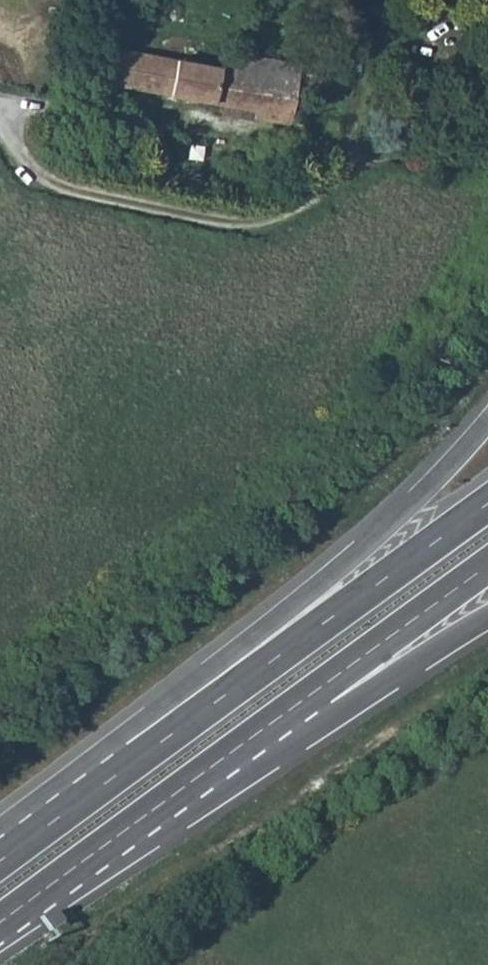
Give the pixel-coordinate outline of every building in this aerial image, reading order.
[(211,91),(220,56),(212,55),(98,33),(91,69),(211,91)] [(212,55),(220,56),(224,40),(216,38),(212,55)] [(211,91),(252,99),(251,107),(283,112),(290,70),(292,53),(224,40),(220,56),(211,91)] [(283,112),(295,114),(296,104),(302,74),(290,70),(283,112)]
